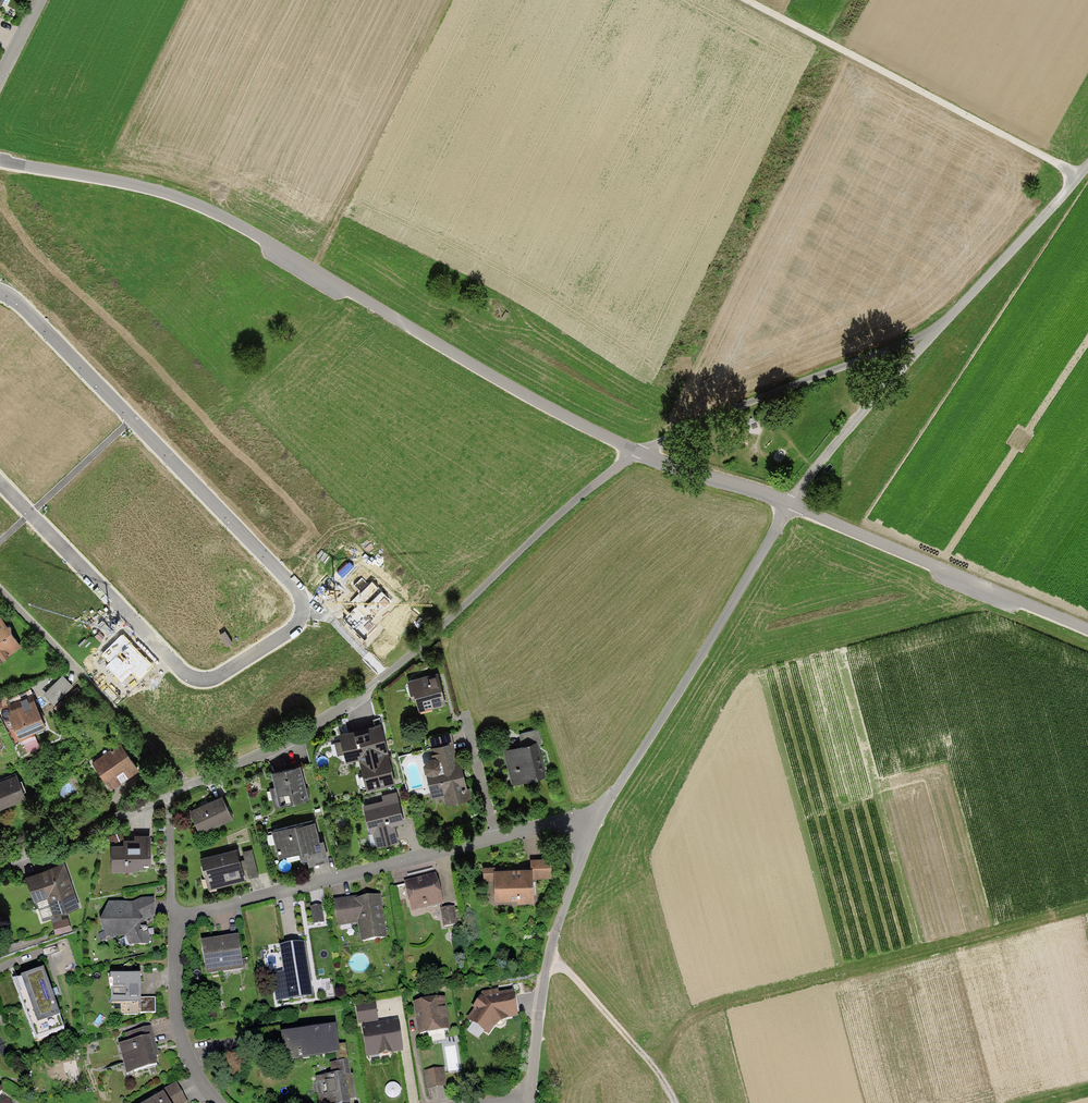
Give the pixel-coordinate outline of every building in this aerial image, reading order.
[(350,602),(338,613),(364,640),(399,606),(372,581),(350,602)] [(9,656),(9,657),(22,648),(0,618),(0,663),(9,656)] [(123,636),(103,655),(110,662),(104,667),(121,684),(133,673),(139,680),(153,667),(133,646),(123,636)] [(446,706),(438,674),(408,682),(412,698),(415,697),(419,713),(446,706)] [(73,687),(62,676),(43,695),(55,706),(73,687)] [(46,729),(32,694),(8,704),(11,712),(8,713),(19,742),(34,737),(33,734),(46,729)] [(345,754),(347,763),(359,761),(389,754),(382,724),(340,734),(342,742),(335,743),(338,756),(345,754)] [(539,728),(519,732),(522,744),(537,740),(538,742),(542,741),(539,728)] [(431,745),(453,739),(451,730),(428,736),(431,745)] [(453,739),(431,745),(433,754),(428,755),(423,762),(425,770),(427,771),(433,797),(444,794),(446,803),(472,797),(469,786),(468,786),(461,756),(457,757),(453,739)] [(121,740),(92,760),(111,787),(140,767),(121,740)] [(522,744),(503,749),(512,783),(546,774),(538,742),(537,740),(522,744)] [(396,784),(389,754),(359,761),(367,792),(396,784)] [(300,765),(271,773),(275,789),(270,790),(275,809),(310,800),(300,765)] [(27,797),(17,772),(0,779),(0,807),(27,797)] [(404,821),(396,790),(382,794),(383,798),(363,803),(370,832),(372,832),(376,846),(398,840),(394,824),(404,821)] [(188,812),(200,836),(233,820),(221,796),(188,812)] [(301,825),(273,833),(280,860),(301,854),(304,863),(309,862),(310,867),(330,861),(325,842),(321,843),(315,823),(301,827),(301,825)] [(151,833),(134,833),(134,838),(123,838),(123,843),(111,843),(112,870),(138,870),(138,865),(151,865),(151,833)] [(245,858),(241,859),(243,868),(247,867),(249,877),(259,874),(252,847),(243,850),(245,858)] [(241,859),(240,855),(203,864),(209,888),(245,878),(243,868),(241,859)] [(550,857),(530,858),(531,866),(533,866),(533,877),(551,876),(550,857)] [(64,860),(25,873),(34,900),(36,899),(43,919),(79,906),(64,860)] [(494,879),(494,867),(493,865),(483,865),(483,879),(494,879)] [(531,866),(494,867),(494,879),(495,899),(518,898),(518,901),(534,900),(533,877),(533,866),(531,866)] [(436,873),(404,881),(412,911),(444,903),(436,873)] [(380,894),(354,898),(354,896),(333,899),(337,926),(358,923),(361,941),(387,937),(380,894)] [(141,898),(133,902),(109,901),(100,920),(106,936),(125,936),(129,945),(147,944),(151,938),(147,930),(142,922),(155,915),(155,897),(141,898)] [(322,905),(311,907),(313,924),(324,922),(322,905)] [(454,906),(440,908),(444,926),(458,924),(454,906)] [(206,974),(244,968),(238,934),(201,940),(206,974)] [(312,995),(303,941),(279,945),(284,971),(272,973),(276,1001),(312,995)] [(64,1027),(44,967),(21,975),(21,977),(13,979),(36,1038),(64,1027)] [(140,973),(110,973),(111,1001),(140,1001),(141,1001),(141,997),(140,973)] [(499,989),(482,991),(480,994),(482,995),(472,1007),(475,1008),(467,1019),(488,1035),(494,1027),(500,1022),(509,1018),(518,1016),(514,990),(499,992),(499,989)] [(155,997),(141,997),(141,1001),(140,1001),(140,1013),(156,1013),(155,997)] [(444,997),(413,1002),(418,1034),(450,1029),(444,997)] [(362,1025),(378,1023),(375,1001),(356,1003),(359,1025),(362,1025)] [(201,1011),(203,1021),(217,1018),(216,1009),(201,1011)] [(378,1023),(362,1025),(366,1056),(403,1051),(398,1020),(378,1023)] [(336,1024),(281,1033),(285,1060),(336,1052),(340,1052),(339,1044),(336,1024)] [(128,1041),(118,1044),(126,1073),(157,1064),(155,1056),(159,1055),(151,1026),(126,1033),(128,1041)] [(346,1043),(339,1044),(340,1052),(336,1052),(337,1062),(348,1060),(346,1043)] [(330,1063),(332,1073),(316,1076),(320,1102),(345,1102),(350,1102),(350,1098),(356,1097),(352,1074),(351,1074),(348,1060),(337,1062),(330,1063)] [(444,1067),(424,1070),(427,1089),(447,1085),(444,1067)] [(162,1092),(163,1091),(170,1102),(184,1102),(187,1101),(176,1082),(162,1090),(162,1092)] [(1,1091),(0,1093),(0,1102),(14,1102),(16,1101),(1,1091)] [(163,1091),(162,1092),(143,1102),(170,1102),(163,1091)]
